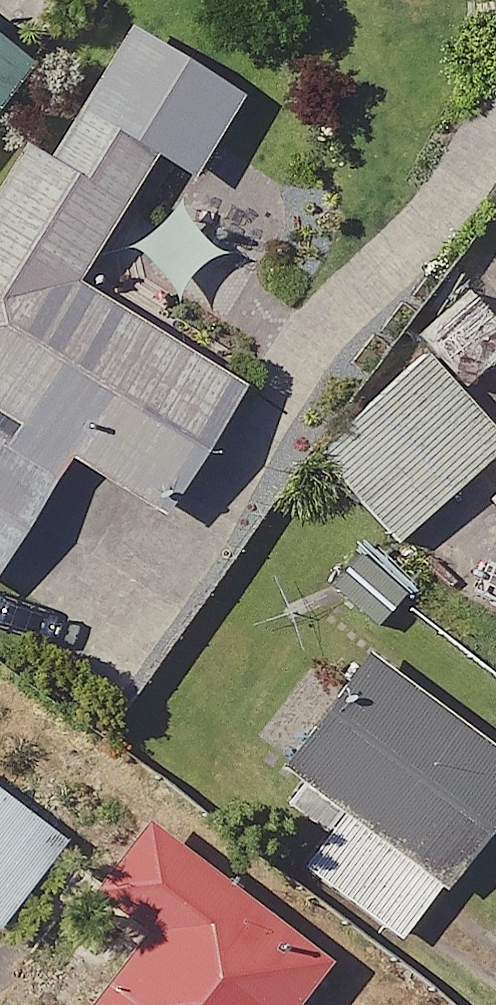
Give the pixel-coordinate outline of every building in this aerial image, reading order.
[(123,15),(41,151),(116,196),(144,150),(189,177),(243,87),(123,15)] [(0,31),(0,92),(29,54),(0,31)] [(17,140),(0,168),(0,411),(64,450),(164,510),(246,376),(74,272),(116,196),(41,151),(17,140)] [(424,348),(312,446),(393,537),(495,446),(495,430),(424,348)] [(0,411),(0,552),(64,450),(0,411)] [(361,646),(275,761),(336,808),(439,884),(495,808),(495,747),(361,646)] [(0,790),(0,918),(62,837),(0,790)] [(398,938),(439,884),(336,808),(296,862),(398,938)] [(139,810),(84,882),(136,922),(73,1004),(287,1004),(327,953),(139,810)]
